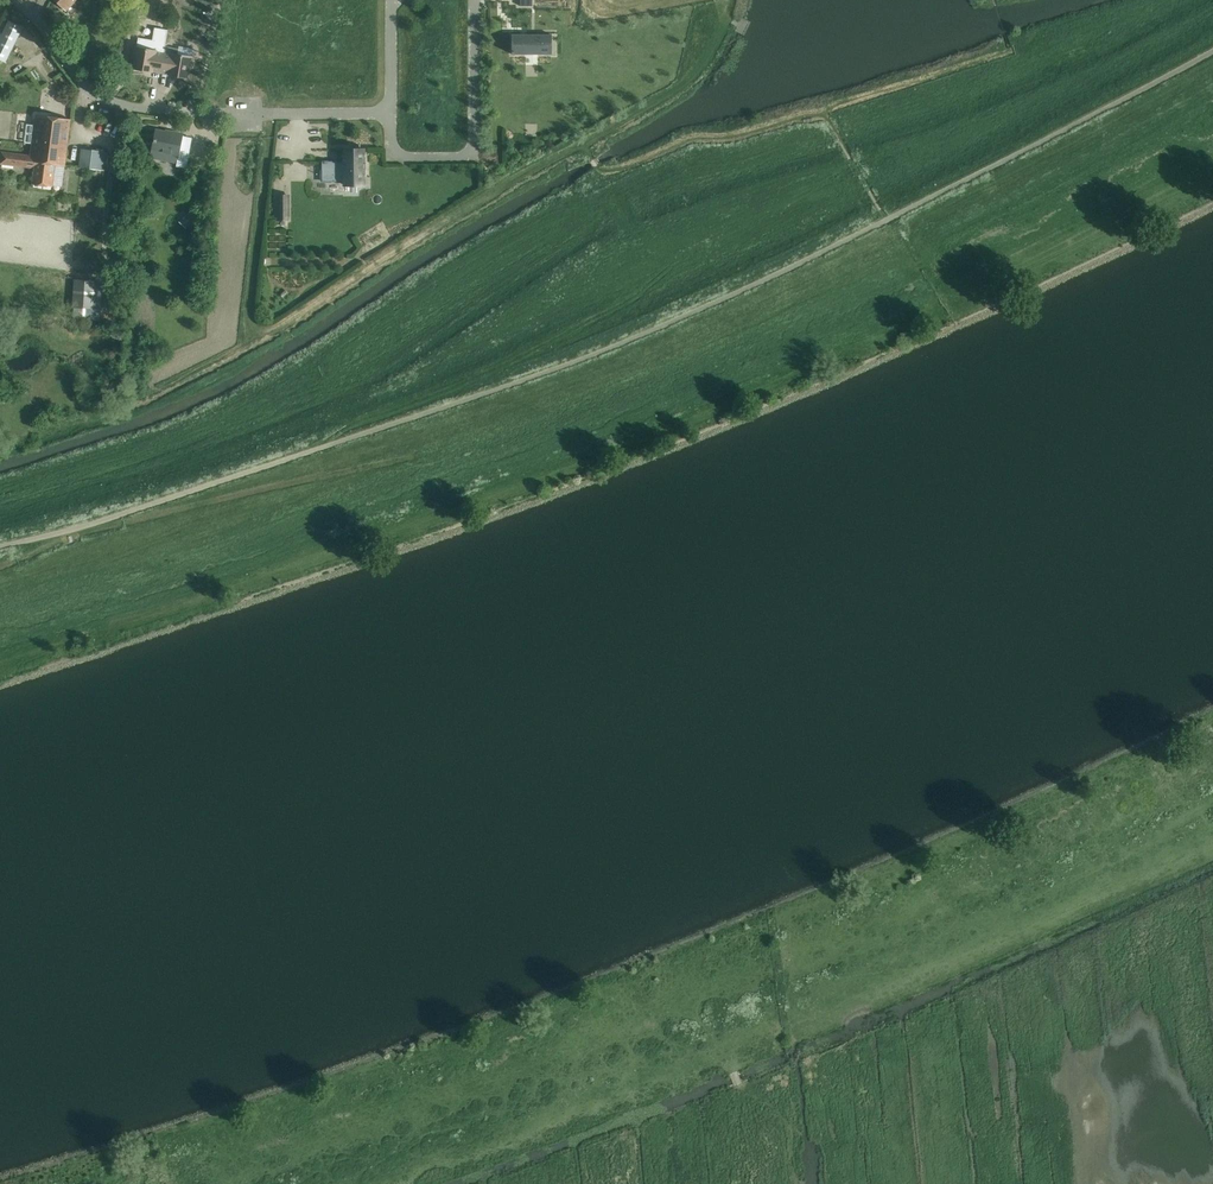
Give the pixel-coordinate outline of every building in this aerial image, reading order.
[(63,8),(71,0),(55,0),(63,8)] [(0,37),(0,59),(6,61),(14,44),(22,27),(9,20),(0,37)] [(156,38),(166,39),(167,31),(157,29),(156,38)] [(512,34),(511,54),(552,54),(552,34),(512,34)] [(153,71),(161,72),(165,46),(152,43),(151,49),(134,46),(132,57),(135,58),(133,68),(153,71)] [(169,74),(188,77),(190,67),(193,68),(195,57),(178,54),(178,48),(165,46),(161,72),(169,73),(169,74)] [(486,78),(487,88),(501,88),(501,77),(486,78)] [(0,163),(34,168),(32,184),(53,186),(56,165),(65,166),(71,119),(36,114),(30,155),(2,151),(0,163)] [(176,166),(186,167),(192,138),(182,136),(183,133),(172,131),(171,132),(156,129),(150,157),(177,163),(176,166)] [(337,161),(322,161),(322,181),(344,181),(344,184),(365,185),(365,173),(366,173),(366,168),(365,168),(365,149),(344,149),(344,162),(337,162),(337,161)] [(81,151),(80,169),(103,172),(104,154),(81,151)] [(288,195),(279,195),(279,219),(288,219),(288,195)] [(194,205),(179,222),(186,228),(201,211),(194,205)] [(74,278),(72,306),(74,307),(93,308),(94,308),(96,280),(74,278)] [(285,289),(280,294),(283,297),(288,292),(285,289)]
